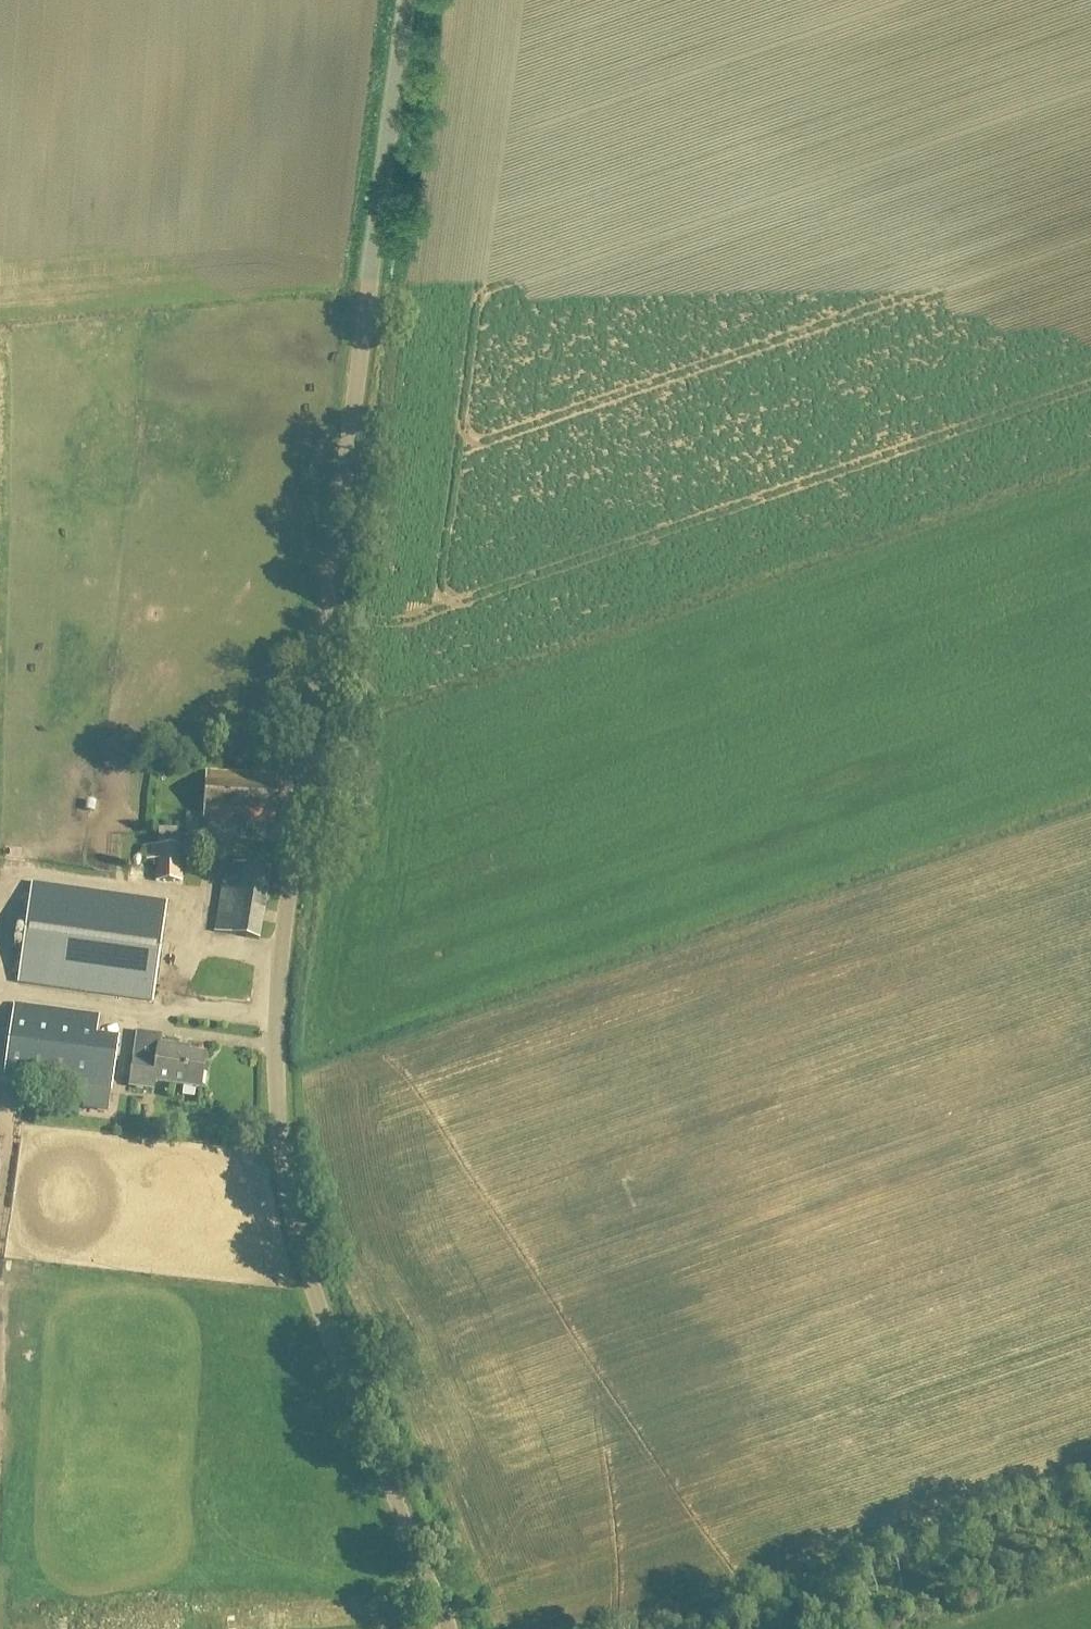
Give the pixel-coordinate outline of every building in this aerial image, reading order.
[(273,826),(276,778),(205,774),(202,821),(273,826)] [(182,884),(183,849),(145,848),(144,862),(154,863),(154,883),(182,884)] [(259,941),(271,872),(232,865),(230,877),(225,876),(215,934),(259,941)] [(152,1004),(167,903),(31,884),(17,985),(152,1004)] [(117,1042),(94,1039),(97,1018),(13,1007),(3,1078),(110,1093),(117,1042)] [(200,1091),(205,1056),(178,1053),(179,1048),(158,1045),(155,1064),(133,1061),(129,1086),(151,1089),(152,1084),(200,1091)]
